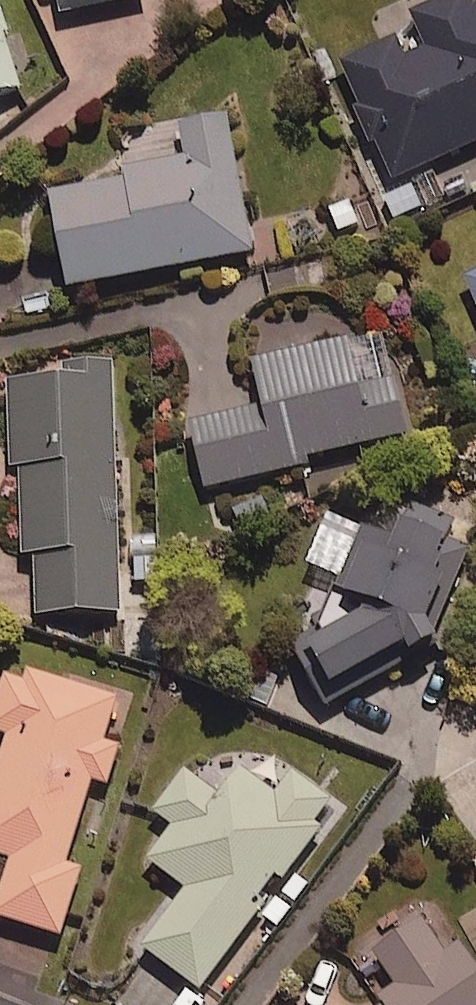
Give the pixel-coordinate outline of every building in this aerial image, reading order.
[(65,17),(146,0),(61,0),(65,17)] [(475,11),(470,0),(453,0),(415,16),(430,52),(407,62),(399,44),(343,67),(392,184),(475,149),(475,10),(475,11)] [(0,18),(0,98),(23,91),(0,18)] [(257,255),(230,122),(185,131),(190,158),(124,171),(126,181),(54,196),(73,292),(257,255)] [(406,437),(381,335),(257,365),(268,411),(194,429),(209,492),(309,467),(308,461),(406,437)] [(114,367),(67,368),(68,384),(16,385),(21,556),(40,555),(42,620),(122,618),(114,367)] [(443,491),(432,514),(417,507),(400,542),(370,528),(339,592),(384,614),(301,664),(324,703),(409,651),(420,659),(441,646),(438,627),(475,549),(475,507),(443,491)] [(0,710),(0,735),(12,738),(0,776),(0,857),(15,862),(0,911),(0,920),(64,940),(84,874),(69,869),(95,785),(110,789),(123,750),(107,745),(121,702),(13,668),(0,710)] [(342,807),(297,774),(279,799),(245,774),(224,802),(188,776),(158,816),(178,830),(153,864),(191,892),(147,952),(204,994),(342,807)] [(428,925),(379,958),(407,998),(396,1004),(475,1004),(475,968),(461,946),(448,955),(428,925)]
